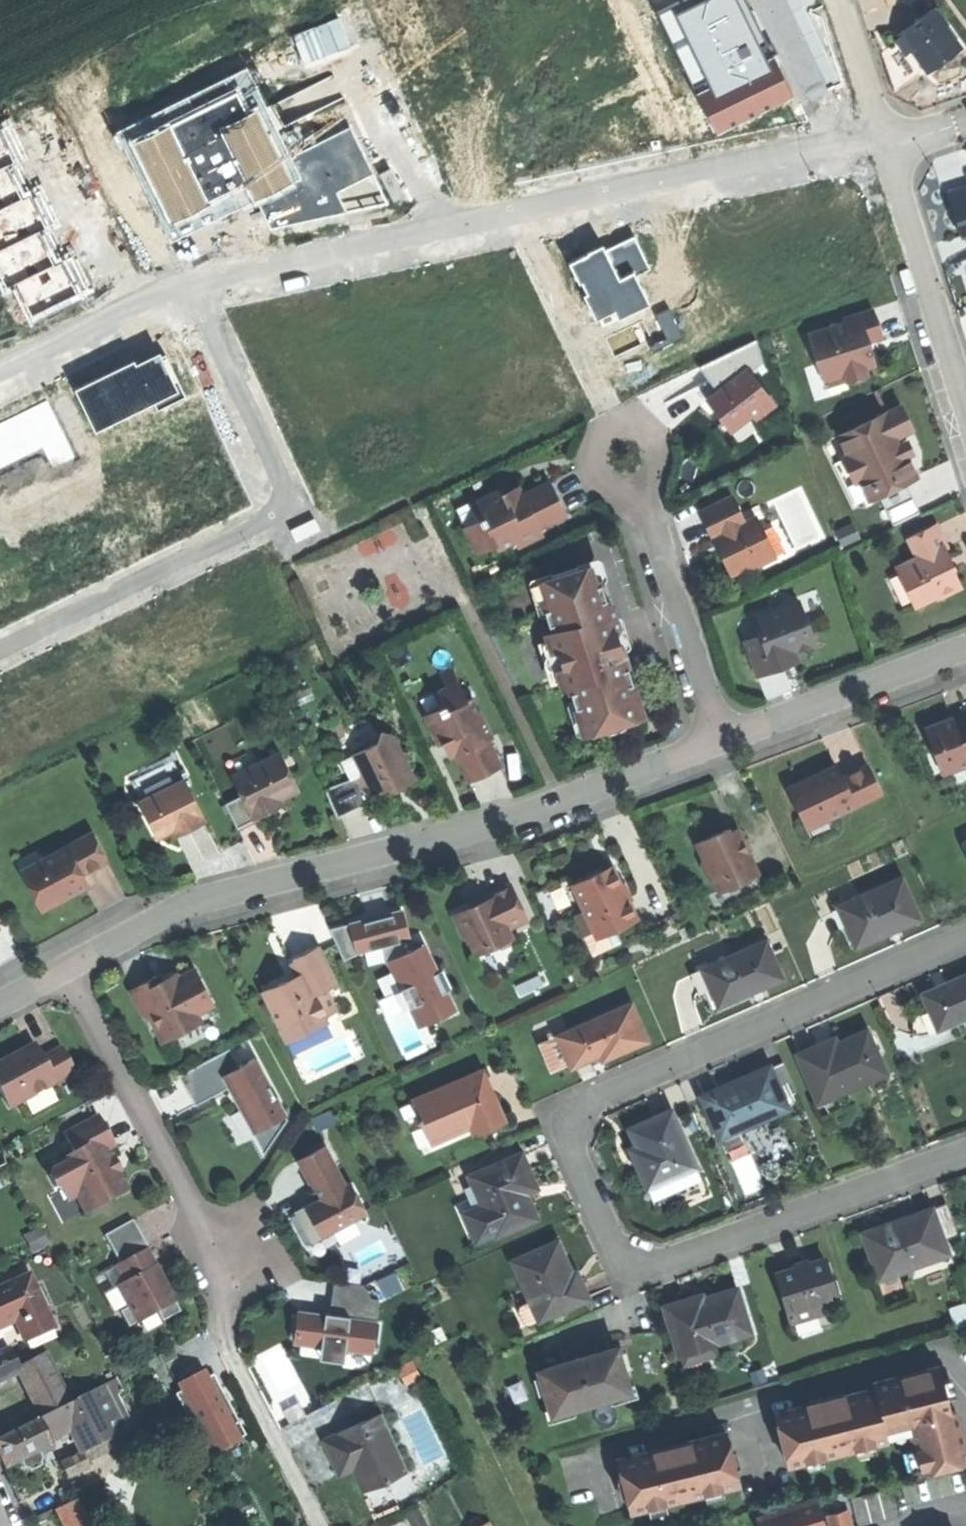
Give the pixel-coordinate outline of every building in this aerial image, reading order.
[(913,48),(926,67),(959,44),(934,9),(901,32),(904,36),(913,48)] [(906,53),(913,48),(904,36),(897,40),(906,53)] [(962,48),(959,44),(926,67),(930,72),(946,60),(962,48)] [(962,237),(965,236),(965,188),(947,194),(962,237)] [(810,334),(824,382),(845,375),(847,382),(869,375),(866,368),(875,365),(868,342),(882,338),(878,325),(873,310),(844,319),(845,323),(810,334)] [(19,407),(39,449),(173,386),(153,344),(19,407)] [(748,369),(707,400),(718,415),(731,431),(753,414),(757,419),(776,404),(748,369)] [(826,388),(847,382),(845,375),(824,382),(826,388)] [(901,406),(839,436),(849,456),(843,459),(844,461),(834,466),(854,507),(879,495),(894,525),(920,512),(905,482),(916,476),(906,457),(912,454),(908,446),(906,440),(900,443),(897,436),(912,429),(901,406)] [(467,527),(478,551),(497,542),(500,547),(517,539),(520,545),(542,535),(538,527),(565,515),(558,499),(550,482),(523,495),(521,491),(505,498),(503,493),(501,489),(477,501),(486,519),(481,521),(467,527)] [(518,486),(503,493),(505,498),(521,491),(518,486)] [(701,512),(713,538),(717,536),(724,552),(720,554),(731,575),(752,565),(754,569),(776,558),(757,517),(745,522),(733,496),(701,512)] [(422,518),(431,513),(424,499),(415,503),(422,518)] [(472,503),(481,521),(486,519),(477,501),(472,503)] [(935,526),(908,539),(917,557),(897,567),(915,606),(936,596),(937,599),(961,588),(951,567),(947,569),(944,562),(951,559),(944,546),(935,526)] [(716,545),(720,554),(724,552),(717,536),(713,538),(716,545)] [(582,568),(548,579),(554,595),(542,599),(552,631),(546,637),(550,651),(558,648),(564,667),(557,669),(561,683),(569,686),(579,718),(591,714),(596,730),(631,719),(629,711),(640,708),(623,655),(615,632),(621,630),(613,606),(606,604),(596,572),(584,576),(582,568)] [(744,642),(757,676),(783,666),(780,657),(793,651),(814,644),(798,601),(792,603),(784,598),(781,608),(754,618),(760,636),(744,642)] [(797,661),(793,651),(780,657),(783,666),(789,664),(797,661)] [(426,721),(438,745),(447,740),(454,756),(456,755),(469,782),(484,775),(501,767),(487,740),(492,737),(473,697),(467,700),(458,681),(435,693),(444,712),(426,721)] [(941,774),(965,765),(965,726),(963,727),(957,730),(953,718),(925,728),(941,774)] [(357,775),(367,795),(380,789),(391,783),(393,788),(414,778),(404,758),(407,752),(400,752),(391,733),(381,729),(379,739),(353,752),(363,772),(357,775)] [(225,803),(236,827),(255,818),(254,816),(261,812),(271,808),(269,802),(297,788),(279,752),(233,774),(243,795),(225,803)] [(131,780),(159,834),(172,827),(174,832),(180,829),(203,817),(174,758),(131,780)] [(826,771),(819,774),(822,781),(839,773),(836,766),(826,771)] [(787,788),(800,816),(821,807),(826,819),(880,795),(867,767),(841,779),(839,773),(822,781),(819,774),(787,788)] [(806,828),(826,819),(821,807),(800,816),(806,828)] [(710,836),(697,842),(704,857),(701,863),(707,875),(713,877),(720,891),(757,872),(736,829),(728,832),(726,828),(710,836)] [(26,880),(41,909),(71,893),(67,885),(83,876),(81,872),(106,858),(91,831),(39,859),(45,870),(26,880)] [(20,869),(26,880),(45,870),(39,859),(20,869)] [(572,884),(596,936),(614,927),(636,917),(612,866),(591,876),(572,884)] [(87,884),(83,876),(67,885),(71,893),(80,888),(87,884)] [(840,907),(857,947),(888,934),(920,920),(903,880),(840,907)] [(474,904),(453,914),(462,935),(467,933),(476,953),(496,944),(501,946),(508,943),(511,936),(506,926),(526,917),(511,884),(485,896),(486,899),(474,904)] [(393,960),(424,1023),(455,1007),(446,989),(451,987),(443,968),(437,970),(424,943),(411,950),(401,909),(369,918),(329,928),(343,956),(384,944),(388,961),(393,960)] [(621,942),(614,927),(596,936),(585,941),(592,956),(621,942)] [(702,969),(719,1007),(752,993),(784,980),(767,941),(702,969)] [(262,990),(285,1040),(312,1027),(310,1022),(323,1016),(335,1010),(325,988),(335,983),(319,947),(291,961),(297,974),(280,981),(262,990)] [(157,974),(129,988),(143,1014),(147,1012),(162,1040),(201,1019),(197,1011),(214,1003),(194,966),(177,975),(175,971),(166,975),(160,979),(157,974)] [(939,1030),(965,1018),(965,976),(950,983),(923,995),(939,1030)] [(392,1015),(414,1006),(406,987),(384,997),(392,1015)] [(558,1036),(571,1067),(600,1055),(602,1061),(622,1052),(648,1042),(632,1004),(558,1036)] [(326,1021),(323,1016),(310,1022),(312,1027),(326,1021)] [(797,1056),(818,1104),(886,1074),(868,1032),(837,1045),(835,1039),(817,1047),(797,1056)] [(33,1042),(23,1047),(31,1061),(41,1056),(33,1042)] [(9,1106),(73,1071),(59,1046),(41,1056),(31,1061),(23,1047),(6,1057),(0,1060),(0,1091),(9,1106)] [(228,1046),(178,1077),(194,1104),(228,1084),(235,1096),(231,1099),(244,1122),(262,1153),(287,1118),(252,1058),(240,1066),(228,1046)] [(783,1064),(770,1069),(783,1099),(796,1094),(783,1064)] [(734,1083),(701,1097),(719,1140),(739,1131),(758,1123),(788,1110),(783,1099),(770,1069),(770,1068),(734,1083)] [(504,1121),(483,1072),(414,1102),(432,1144),(471,1127),(470,1125),(476,1122),(483,1119),(487,1129),(504,1121)] [(647,1188),(696,1167),(671,1110),(649,1119),(628,1129),(644,1165),(638,1168),(647,1188)] [(97,1115),(63,1132),(74,1152),(57,1160),(59,1164),(49,1170),(48,1174),(54,1186),(60,1187),(70,1182),(85,1211),(125,1190),(116,1172),(110,1175),(103,1163),(109,1159),(104,1149),(113,1145),(97,1115)] [(763,1135),(758,1123),(739,1131),(744,1141),(760,1158),(767,1154),(769,1159),(768,1160),(774,1174),(796,1164),(780,1127),(763,1135)] [(744,1141),(739,1131),(719,1140),(723,1150),(744,1141)] [(312,1220),(320,1235),(365,1211),(349,1182),(345,1185),(323,1146),(298,1159),(313,1189),(316,1187),(322,1198),(305,1207),(312,1220)] [(495,1236),(535,1219),(524,1194),(535,1189),(529,1173),(521,1155),(469,1177),(495,1236)] [(112,1166),(109,1159),(103,1163),(110,1175),(116,1172),(112,1166)] [(704,1186),(696,1167),(647,1188),(655,1207),(704,1186)] [(863,1233),(879,1278),(948,1255),(933,1209),(897,1222),(863,1233)] [(131,1219),(104,1234),(119,1262),(115,1264),(124,1281),(116,1285),(127,1306),(118,1311),(126,1326),(156,1311),(161,1320),(177,1311),(158,1276),(144,1249),(147,1248),(131,1219)] [(529,1301),(538,1320),(587,1299),(576,1273),(571,1275),(567,1265),(557,1243),(512,1262),(529,1301)] [(789,1312),(836,1298),(824,1260),(800,1267),(778,1274),(789,1312)] [(15,1319),(25,1342),(53,1330),(30,1276),(0,1288),(0,1325),(15,1319)] [(362,1283),(331,1280),(329,1299),(328,1313),(297,1310),(297,1313),(291,1313),(289,1335),(293,1336),(293,1341),(318,1344),(318,1351),(342,1353),(343,1347),(371,1350),(376,1297),(361,1296),(362,1283)] [(715,1344),(750,1333),(737,1290),(703,1300),(688,1305),(687,1300),(664,1308),(679,1358),(716,1346),(715,1344)] [(528,1325),(538,1320),(529,1301),(519,1306),(516,1311),(521,1323),(528,1325)] [(21,1372),(18,1366),(9,1349),(0,1353),(0,1381),(21,1372)] [(595,1355),(576,1361),(589,1404),(628,1392),(615,1349),(595,1355)] [(45,1354),(18,1366),(21,1372),(42,1417),(61,1407),(69,1403),(45,1354)] [(551,1415),(589,1404),(576,1361),(555,1367),(538,1372),(551,1415)] [(788,1466),(837,1453),(835,1444),(846,1441),(848,1450),(886,1440),(884,1431),(909,1424),(922,1474),(965,1463),(965,1455),(961,1437),(955,1411),(949,1412),(945,1399),(939,1401),(935,1384),(941,1382),(937,1369),(872,1385),(874,1390),(836,1400),(838,1406),(819,1411),(818,1405),(775,1416),(788,1466)] [(212,1372),(195,1380),(196,1382),(186,1387),(187,1388),(176,1393),(180,1402),(183,1401),(189,1420),(194,1418),(198,1434),(203,1445),(220,1437),(224,1444),(242,1435),(212,1372)] [(943,1392),(941,1382),(935,1384),(939,1401),(945,1399),(943,1392)] [(107,1384),(88,1394),(108,1437),(131,1428),(121,1410),(107,1384)] [(88,1394),(69,1403),(61,1407),(69,1424),(81,1448),(108,1437),(88,1394)] [(826,1403),(818,1405),(819,1411),(838,1406),(836,1400),(826,1403)] [(69,1424),(61,1407),(42,1417),(39,1418),(47,1434),(69,1424)] [(351,1428),(321,1441),(337,1477),(351,1471),(361,1493),(407,1473),(381,1415),(351,1428)] [(47,1434),(39,1418),(0,1439),(0,1457),(4,1467),(19,1460),(23,1469),(29,1470),(30,1472),(41,1466),(40,1464),(43,1458),(39,1450),(51,1444),(47,1434)] [(688,1495),(738,1480),(733,1464),(729,1449),(723,1429),(677,1443),(680,1451),(665,1455),(663,1447),(616,1461),(622,1480),(626,1497),(631,1512),(679,1498),(677,1493),(687,1490),(688,1495)] [(113,1446),(108,1437),(81,1448),(85,1457),(113,1446)] [(669,1445),(663,1447),(665,1455),(680,1451),(677,1443),(669,1445)] [(733,1447),(729,1449),(733,1464),(738,1463),(733,1447)] [(61,1463),(67,1478),(86,1470),(80,1455),(61,1463)] [(622,1498),(626,1497),(622,1480),(617,1481),(622,1498)] [(857,1525),(860,1525),(897,1517),(891,1490),(851,1499),(857,1525)] [(65,1525),(90,1525),(78,1499),(57,1509),(65,1525)] [(761,1525),(824,1525),(816,1500),(759,1518),(761,1525)] [(829,1525),(853,1525),(848,1511),(827,1518),(829,1525)]
